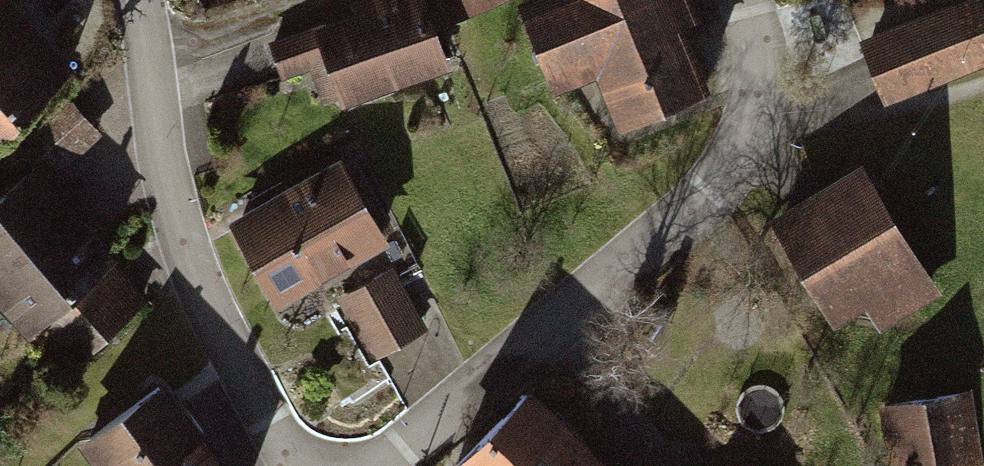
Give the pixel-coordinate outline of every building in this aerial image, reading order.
[(87,85),(10,0),(0,0),(0,164),(87,85)] [(434,0),(380,0),(352,9),(356,21),(278,46),(288,79),(327,66),(341,109),(457,71),(434,0)] [(456,31),(535,0),(444,0),(456,31)] [(697,0),(552,0),(529,9),(563,98),(602,82),(625,141),(722,103),(695,35),(709,30),(697,0)] [(865,40),(892,111),(983,76),(983,0),(973,0),(865,40)] [(66,161),(106,133),(83,100),(43,128),(66,161)] [(352,160),(238,221),(287,314),(402,253),(352,160)] [(43,169),(0,207),(0,297),(43,344),(131,265),(43,169)] [(875,173),(779,223),(836,330),(870,312),(880,331),(942,299),(875,173)] [(400,279),(345,309),(376,367),(432,337),(400,279)] [(180,394),(97,452),(106,465),(232,465),(180,394)] [(543,394),(474,465),(619,465),(543,394)] [(881,413),(889,465),(981,465),(971,400),(881,413)]
